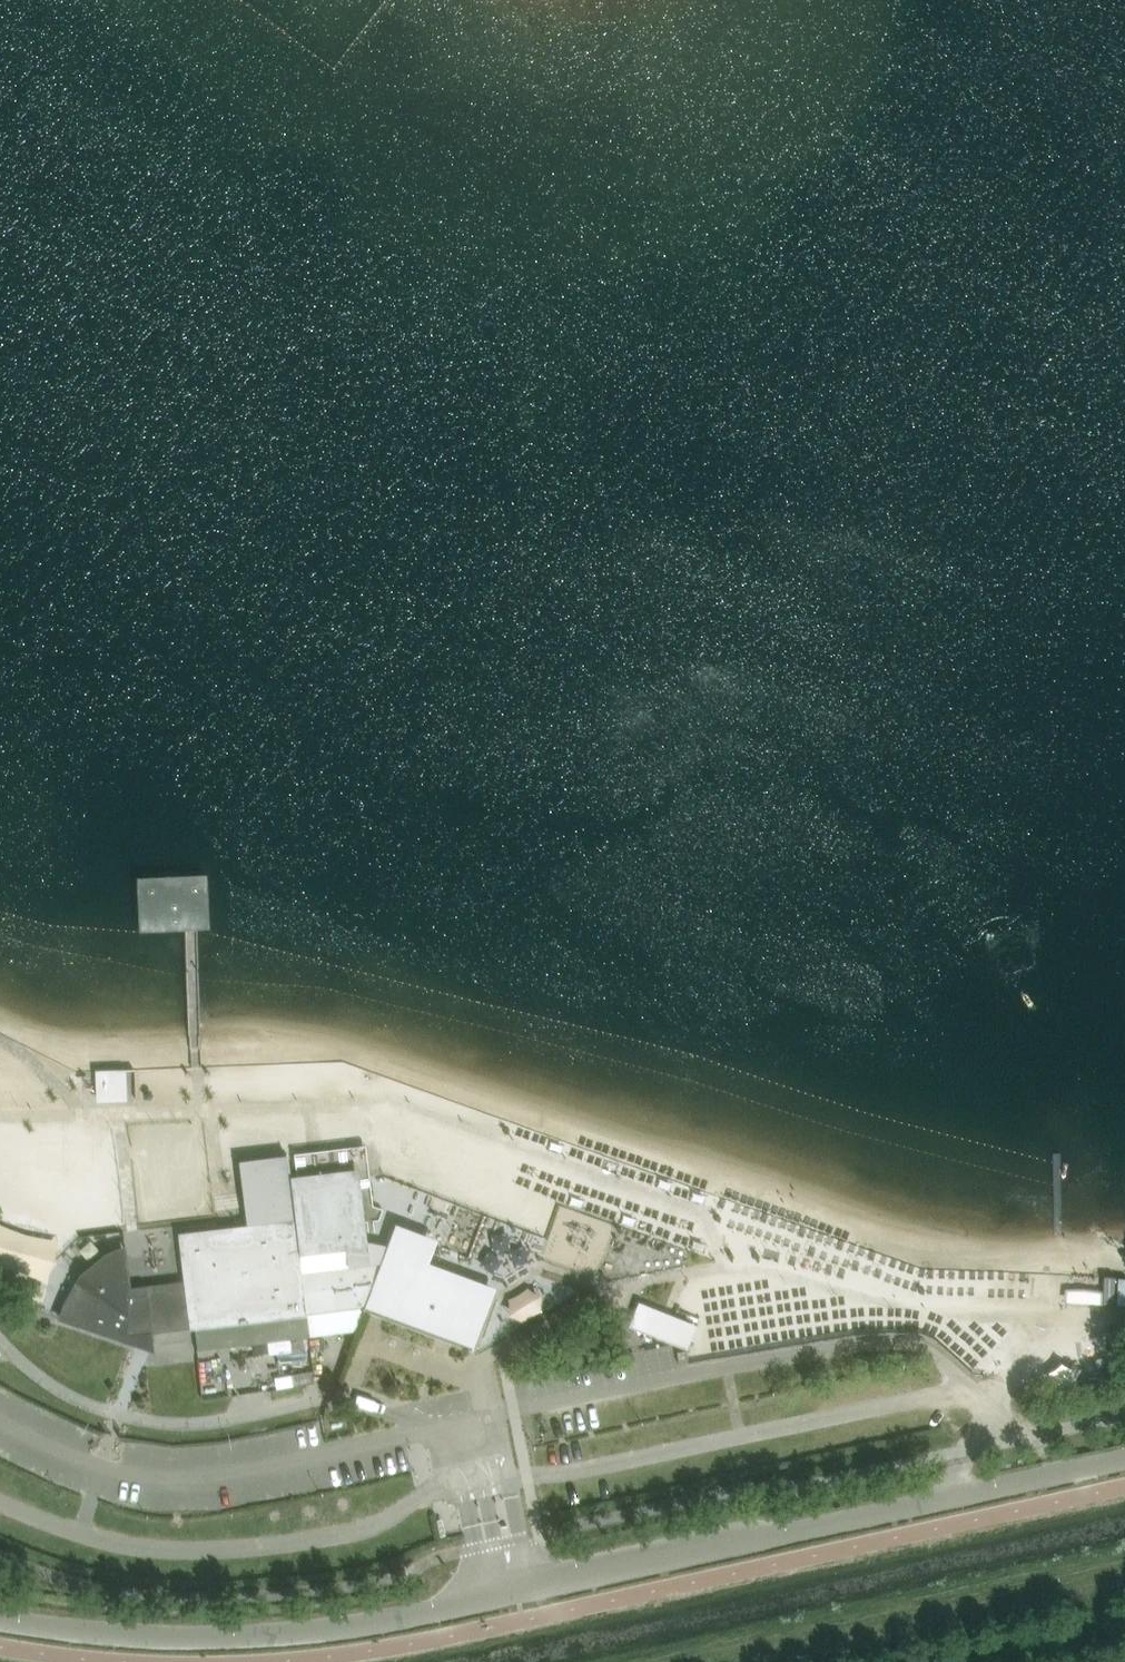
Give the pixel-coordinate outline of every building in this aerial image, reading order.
[(98,1080),(99,1081),(99,1092),(126,1091),(125,1079),(98,1080)] [(10,1193),(11,1146),(0,1146),(0,1192),(10,1193)] [(61,1318),(119,1338),(195,1328),(196,1330),(307,1316),(307,1314),(369,1306),(369,1308),(470,1346),(488,1299),(421,1274),(426,1261),(391,1248),(368,1244),(365,1222),(358,1223),(353,1179),(298,1186),(306,1251),(300,1252),(297,1230),(185,1243),(190,1281),(129,1288),(124,1249),(106,1256),(78,1284),(67,1303),(61,1318)] [(629,1327),(687,1350),(697,1325),(639,1302),(629,1327)]
